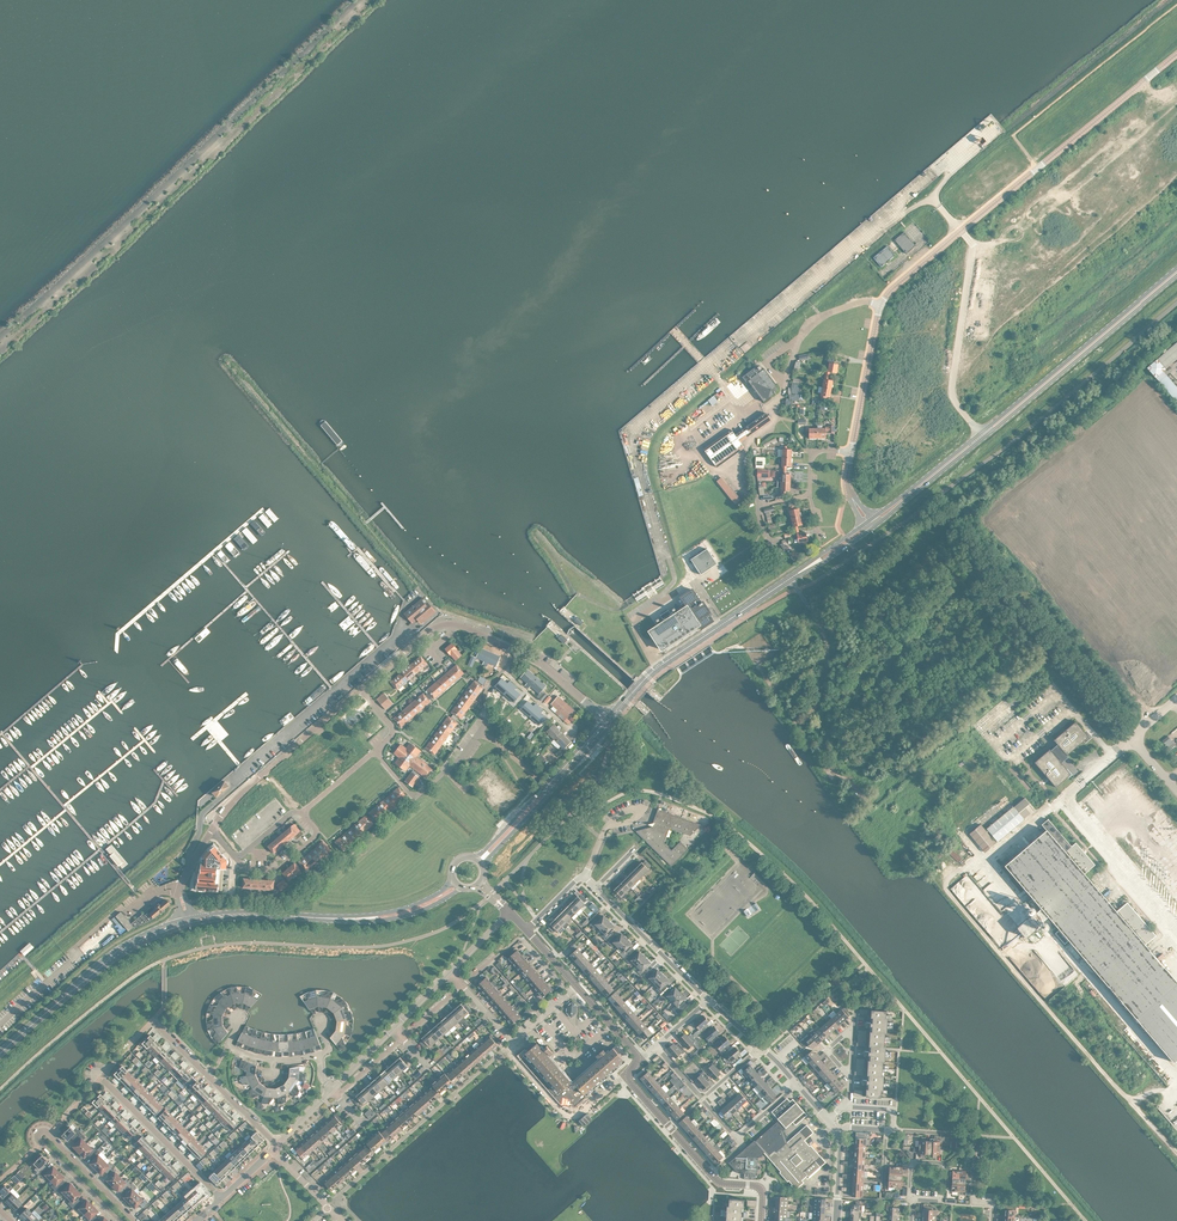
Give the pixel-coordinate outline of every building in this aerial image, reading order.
[(902,228),(900,229),(894,234),(892,235),(904,249),(913,242),(902,228)] [(899,244),(893,237),(888,242),(893,248),(899,244)] [(871,253),(880,263),(893,251),(884,242),(871,253)] [(1147,365),(1176,400),(1176,384),(1164,369),(1176,357),(1176,340),(1147,365)] [(825,368),(825,371),(828,372),(829,369),(835,370),(837,361),(833,360),(833,353),(829,353),(829,359),(828,359),(827,368),(825,368)] [(776,386),(774,382),(775,381),(763,365),(762,366),(759,362),(756,364),(757,365),(756,366),(754,364),(741,374),(745,379),(747,378),(763,399),(774,390),(773,389),(776,386)] [(823,376),(821,384),(830,386),(832,377),(827,376),(828,372),(825,371),(824,376),(823,376)] [(727,382),(736,394),(748,385),(743,379),(740,381),(736,376),(727,382)] [(830,386),(821,384),(820,392),(821,392),(820,396),(824,396),(824,393),(829,394),(830,386)] [(751,430),(770,417),(765,410),(745,423),(746,424),(743,426),(743,425),(734,432),(730,426),(703,446),(716,464),(743,445),(739,439),(748,433),(748,432),(751,430)] [(824,425),(816,425),(816,435),(825,435),(825,428),(828,428),(828,429),(834,429),(833,422),(827,422),(827,424),(824,424),(824,425)] [(816,435),(816,425),(808,425),(808,424),(805,424),(805,428),(808,428),(808,435),(816,435)] [(774,434),(762,441),(763,443),(771,439),(772,441),(777,438),(774,434)] [(781,446),(781,454),(790,454),(791,446),(786,446),(786,442),(783,442),(782,446),(781,446)] [(782,463),(782,466),(785,467),(785,463),(790,463),(790,454),(781,454),(781,462),(782,463)] [(780,470),(780,479),(789,479),(789,471),(785,471),(785,467),(782,466),(781,470),(780,470)] [(716,478),(734,501),(739,498),(720,474),(716,478)] [(789,479),(780,479),(780,487),(781,487),(781,491),(784,491),(784,488),(789,488),(789,479)] [(788,507),(790,515),(799,513),(798,505),(793,506),(792,503),(789,504),(789,507),(788,507)] [(793,523),(794,528),(797,527),(796,523),(801,522),(799,513),(790,515),(792,524),(793,523)] [(330,515),(325,519),(351,548),(356,544),(330,515)] [(797,527),(794,528),(794,531),(796,531),(797,539),(807,538),(805,529),(798,530),(797,527)] [(782,539),(779,541),(782,547),(784,545),(786,547),(786,548),(789,546),(787,542),(785,543),(782,539)] [(688,558),(698,573),(714,562),(704,547),(688,558)] [(705,622),(712,618),(707,610),(709,609),(702,598),(700,599),(691,586),(679,594),(686,603),(681,606),(681,605),(677,608),(677,609),(673,611),(672,611),(669,613),(668,612),(670,611),(667,606),(659,612),(662,616),(664,615),(665,616),(661,618),(661,619),(657,622),(657,621),(653,624),(653,625),(648,628),(661,646),(665,643),(666,644),(670,641),(670,640),(673,638),(674,639),(678,636),(677,635),(681,633),(682,633),(686,631),(685,630),(689,627),(690,628),(694,625),(693,625),(698,622),(700,626),(705,623),(705,622)] [(416,615),(420,619),(434,608),(422,594),(404,610),(412,619),(416,615)] [(574,617),(579,622),(582,618),(577,613),(574,617)] [(558,635),(563,640),(566,636),(561,631),(558,635)] [(481,661),(484,662),(489,649),(479,644),(475,654),(483,657),(481,661)] [(489,649),(484,662),(486,663),(487,659),(495,663),(499,653),(489,649)] [(420,652),(408,662),(415,670),(426,660),(420,652)] [(455,661),(446,669),(454,678),(463,670),(455,661)] [(408,662),(401,668),(408,676),(415,670),(408,662)] [(524,682),(525,684),(535,673),(526,666),(522,670),(522,671),(519,674),(526,679),(524,682)] [(408,676),(401,668),(390,678),(396,686),(408,676)] [(446,669),(435,678),(442,687),(454,678),(446,669)] [(535,673),(525,684),(527,685),(529,682),(538,690),(545,682),(535,673)] [(503,691),(512,680),(509,677),(506,680),(500,675),(494,682),(503,691)] [(473,677),(464,689),(473,696),(482,684),(473,677)] [(413,697),(420,706),(429,698),(427,696),(431,693),(433,695),(442,687),(435,678),(426,686),(426,687),(428,689),(426,690),(424,692),(422,689),(413,697)] [(516,683),(512,680),(503,691),(512,699),(519,691),(514,686),(516,683)] [(375,695),(385,706),(392,700),(383,689),(375,695)] [(464,689),(457,699),(466,706),(473,696),(464,689)] [(543,689),(538,695),(541,698),(546,691),(543,689)] [(554,709),(556,710),(565,700),(557,693),(550,700),(556,706),(554,709)] [(413,697),(401,707),(409,716),(420,706),(413,697)] [(520,705),(529,713),(538,703),(534,700),(532,702),(526,697),(520,705)] [(447,712),(440,722),(449,729),(457,719),(454,717),(457,714),(459,716),(466,706),(457,699),(450,709),(453,711),(450,714),(447,712)] [(565,700),(556,710),(557,712),(560,709),(566,715),(573,707),(565,700)] [(538,703),(529,713),(538,722),(545,714),(539,709),(542,706),(538,703)] [(409,716),(401,707),(392,715),(400,724),(409,716)] [(774,711),(767,716),(780,737),(788,732),(774,711)] [(1081,736),(1086,733),(1083,729),(1074,718),(1052,737),(1057,743),(1050,748),(1048,746),(1033,759),(1055,784),(1070,771),(1057,757),(1062,753),(1062,754),(1064,753),(1063,752),(1064,751),(1065,752),(1082,738),(1081,736)] [(545,728),(553,736),(563,726),(562,724),(559,727),(553,721),(545,728)] [(440,722),(431,734),(441,741),(449,729),(440,722)] [(563,726),(553,736),(563,746),(570,738),(562,730),(565,728),(563,726)] [(441,741),(431,734),(424,744),(433,751),(441,741)] [(790,736),(782,741),(797,763),(805,758),(790,736)] [(405,767),(409,762),(425,774),(432,765),(416,753),(420,747),(413,742),(409,739),(405,745),(400,741),(393,750),(398,754),(394,759),(405,767)] [(540,750),(537,753),(541,759),(545,756),(540,750)] [(404,777),(411,783),(418,774),(411,768),(404,777)] [(211,788),(216,793),(228,783),(224,778),(211,788)] [(398,783),(386,793),(394,802),(405,792),(398,783)] [(386,793),(377,801),(385,810),(394,802),(386,793)] [(385,810),(377,801),(368,809),(375,818),(385,810)] [(1023,816),(1022,816),(1012,804),(1012,803),(985,825),(996,838),(1023,816)] [(635,828),(670,863),(687,846),(679,838),(670,847),(663,839),(668,825),(689,832),(700,821),(657,806),(650,823),(635,828)] [(364,812),(355,820),(362,828),(372,820),(364,812)] [(1003,862),(1031,895),(1027,899),(1035,909),(1026,917),(1025,916),(1016,924),(1024,934),(1033,926),(1033,925),(1042,917),(1051,927),(1055,923),(1172,1059),(1176,1055),(1176,981),(1143,942),(1154,932),(1126,899),(1125,900),(1123,897),(1113,906),(1083,871),(1094,862),(1074,839),(1070,843),(1047,816),(1040,821),(1045,827),(1003,862)] [(355,820),(346,827),(353,836),(362,828),(355,820)] [(979,821),(968,831),(983,849),(995,840),(979,821)] [(284,827),(290,835),(296,830),(290,822),(284,827)] [(278,832),(284,840),(290,835),(284,827),(278,832)] [(353,836),(346,827),(334,838),(341,847),(353,836)] [(272,837),(279,845),(284,840),(278,832),(272,837)] [(272,837),(267,842),(273,850),(279,845),(272,837)] [(322,837),(311,847),(309,848),(317,856),(318,855),(329,846),(322,837)] [(209,847),(208,846),(202,852),(202,859),(201,859),(200,869),(198,869),(198,878),(196,878),(196,885),(198,885),(198,887),(204,888),(204,886),(217,887),(219,865),(226,865),(226,859),(227,858),(214,842),(209,847)] [(309,848),(308,849),(297,858),(305,867),(315,858),(317,856),(309,848)] [(640,859),(636,863),(643,871),(648,866),(647,865),(649,862),(644,857),(641,860),(640,859)] [(287,864),(293,871),(299,866),(293,859),(287,864)] [(636,863),(631,868),(639,875),(643,871),(636,863)] [(287,864),(281,869),(288,876),(293,871),(287,864)] [(631,868),(626,872),(634,880),(639,875),(631,868)] [(626,872),(622,877),(629,885),(634,880),(626,872)] [(249,884),(250,875),(242,874),(241,884),(249,884)] [(257,885),(258,876),(250,875),(249,884),(257,885)] [(264,886),(265,876),(258,876),(257,885),(264,886)] [(264,886),(272,886),(273,877),(265,876),(264,886)] [(622,877),(617,882),(625,889),(629,885),(622,877)] [(625,889),(617,882),(613,886),(614,887),(611,890),(619,897),(621,895),(622,896),(627,891),(625,889)] [(576,893),(572,897),(579,905),(584,900),(583,899),(585,896),(580,891),(577,894),(576,893)] [(163,896),(150,907),(147,909),(151,914),(167,900),(163,896)] [(572,897),(567,902),(575,909),(579,905),(572,897)] [(591,899),(588,902),(594,909),(597,905),(591,899)] [(567,902),(563,906),(570,914),(575,909),(567,902)] [(148,905),(129,921),(131,923),(131,924),(148,916),(151,914),(147,909),(150,907),(148,905)] [(563,906),(558,911),(565,918),(570,914),(563,906)] [(131,923),(129,921),(118,908),(113,912),(126,927),(131,923)] [(558,911),(553,916),(561,923),(565,918),(558,911)] [(596,923),(599,926),(608,918),(602,912),(598,917),(595,914),(589,921),(593,925),(596,923)] [(561,923),(553,916),(549,920),(550,921),(547,924),(553,929),(555,927),(556,928),(561,923)] [(608,918),(599,926),(603,930),(600,933),(605,937),(611,931),(609,928),(613,924),(608,918)] [(1067,938),(1057,927),(1054,930),(1063,941),(1067,938)] [(614,941),(617,944),(626,936),(620,930),(615,935),(613,932),(607,939),(611,943),(614,941)] [(626,936),(617,944),(621,948),(618,950),(624,956),(630,949),(627,946),(631,941),(626,936)] [(507,954),(511,959),(520,951),(516,946),(514,948),(512,945),(508,949),(510,952),(507,954)] [(571,956),(572,958),(581,950),(576,945),(569,951),(572,955),(571,956)] [(632,959),(635,962),(644,954),(638,948),(633,953),(631,950),(624,956),(629,961),(632,959)] [(575,959),(578,962),(585,955),(581,950),(572,958),(574,960),(575,959)] [(511,959),(515,964),(524,956),(520,951),(511,959)] [(644,954),(635,962),(639,966),(636,968),(641,973),(647,967),(645,964),(649,959),(644,954)] [(579,966),(581,968),(590,960),(585,955),(578,962),(581,965),(579,966)] [(515,964),(519,969),(529,961),(524,956),(515,964)] [(495,961),(500,967),(503,965),(497,959),(495,961)] [(584,969),(587,972),(594,966),(590,960),(581,968),(583,970),(584,969)] [(519,969),(524,974),(533,966),(529,961),(519,969)] [(490,965),(495,971),(498,969),(493,963),(490,965)] [(524,974),(528,979),(537,971),(533,966),(524,974)] [(588,976),(590,978),(599,971),(594,966),(587,972),(590,975),(588,976)] [(648,974),(653,980),(662,972),(656,966),(651,971),(649,968),(643,973),(646,976),(648,974)] [(528,979),(532,984),(541,976),(537,971),(528,979)] [(593,979),(596,982),(603,976),(599,971),(590,978),(592,980),(593,979)] [(662,972),(653,980),(657,984),(654,986),(659,991),(665,984),(663,982),(667,977),(662,972)] [(475,982),(480,987),(489,979),(485,974),(475,982)] [(533,992),(536,989),(546,981),(541,976),(532,984),(529,987),(533,992)] [(597,986),(599,988),(608,981),(603,976),(596,982),(599,985),(597,986)] [(480,987),(484,992),(493,984),(489,979),(480,987)] [(546,981),(536,989),(541,994),(550,986),(546,981)] [(608,981),(599,988),(601,990),(602,989),(605,993),(612,986),(608,981)] [(227,984),(230,990),(233,999),(242,999),(244,989),(243,989),(239,990),(239,989),(239,988),(238,986),(236,984),(236,982),(227,984)] [(245,983),(243,989),(244,989),(242,999),(250,1003),(256,996),(252,994),(252,993),(253,992),(253,989),(252,987),(253,986),(245,983)] [(484,992),(488,996),(497,988),(493,984),(484,992)] [(667,994),(671,998),(680,990),(674,984),(669,989),(666,985),(659,993),(662,996),(663,995),(665,997),(667,994)] [(317,1002),(316,993),(315,986),(307,988),(308,989),(307,992),(306,994),(307,995),(307,996),(302,998),(308,1006),(309,1005),(317,1002)] [(325,1003),(326,1003),(329,995),(330,995),(332,989),(324,986),(324,988),(322,990),(321,992),(320,992),(320,993),(316,993),(317,1002),(325,1003)] [(213,994),(218,998),(225,1004),(233,999),(230,990),(226,993),(225,992),(225,991),(223,990),(220,989),(219,988),(213,994)] [(488,996),(493,1001),(502,993),(497,988),(488,996)] [(608,999),(610,1001),(619,993),(614,988),(607,995),(610,998),(608,999)] [(680,990),(671,998),(675,1002),(671,1005),(677,1011),(684,1003),(681,1000),(685,995),(680,990)] [(493,1001),(497,1006),(506,998),(502,993),(493,1001)] [(613,1002),(616,1005),(623,998),(619,993),(610,1001),(612,1003),(613,1002)] [(332,1009),(333,1009),(340,1003),(344,1001),(346,1000),(340,994),(339,995),(336,995),(334,996),(334,997),(333,997),(330,995),(329,995),(326,1003),(326,1004),(332,1009)] [(205,1009),(212,1010),(221,1012),(225,1004),(218,998),(216,1002),(215,1001),(214,1001),(212,1001),(209,1002),(208,1001),(205,1009)] [(497,1006),(501,1011),(510,1003),(506,998),(497,1006)] [(565,1009),(570,1014),(575,1009),(575,1003),(571,998),(566,1002),(565,1009)] [(617,1009),(619,1011),(628,1004),(623,998),(616,1005),(619,1008),(617,1009)] [(459,1000),(454,1004),(462,1013),(467,1009),(469,1011),(472,1008),(464,999),(461,1002),(459,1000)] [(530,1001),(535,1007),(538,1005),(534,1001),(532,999),(530,1001)] [(336,1017),(345,1016),(352,1016),(350,1008),(349,1008),(346,1007),(346,1004),(344,1001),(340,1003),(333,1009),(336,1017)] [(501,1011),(505,1016),(515,1008),(510,1003),(501,1011)] [(525,1005),(530,1011),(533,1009),(528,1003),(525,1005)] [(843,1003),(840,1006),(847,1013),(850,1011),(843,1003)] [(450,1009),(458,1018),(460,1020),(462,1019),(465,1023),(468,1020),(465,1016),(462,1013),(454,1004),(450,1009)] [(622,1012),(625,1015),(632,1009),(628,1004),(619,1011),(621,1013),(622,1012)] [(840,1006),(835,1011),(842,1018),(845,1015),(846,1016),(848,1015),(847,1013),(840,1006)] [(869,1028),(868,1035),(889,1037),(889,1034),(883,1033),(883,1029),(885,1030),(886,1025),(891,1026),(892,1019),(886,1019),(886,1015),(890,1015),(890,1012),(885,1012),(885,1007),(870,1006),(869,1014),(871,1014),(871,1021),(870,1028),(869,1028)] [(515,1008),(505,1016),(510,1021),(514,1017),(519,1013),(515,1008)] [(450,1009),(445,1013),(453,1022),(458,1018),(450,1009)] [(626,1019),(628,1021),(637,1014),(632,1009),(625,1015),(628,1018),(626,1019)] [(206,1026),(213,1024),(222,1021),(221,1012),(212,1010),(212,1015),(211,1015),(210,1015),(208,1016),(206,1018),(205,1018),(206,1026)] [(835,1011),(830,1015),(837,1024),(839,1022),(838,1021),(842,1018),(835,1011)] [(693,1020),(698,1026),(697,1027),(700,1030),(708,1023),(705,1020),(707,1018),(702,1012),(693,1020)] [(445,1013),(440,1017),(448,1026),(453,1022),(445,1013)] [(472,1020),(474,1023),(481,1017),(478,1014),(472,1020)] [(631,1022),(634,1025),(641,1019),(637,1014),(628,1021),(630,1023),(631,1022)] [(830,1015),(825,1020),(831,1027),(834,1024),(835,1025),(837,1024),(830,1015)] [(335,1026),(343,1030),(349,1033),(352,1025),(350,1025),(348,1023),(346,1021),(345,1021),(345,1016),(336,1017),(336,1018),(335,1026)] [(440,1017),(435,1021),(443,1030),(448,1026),(440,1017)] [(476,1025),(478,1027),(485,1022),(482,1019),(476,1025)] [(635,1030),(637,1032),(646,1024),(641,1019),(634,1025),(637,1029),(635,1030)] [(825,1020),(820,1024),(827,1033),(829,1031),(828,1030),(831,1027),(825,1020)] [(213,1024),(215,1028),(214,1028),(214,1029),(213,1031),(212,1034),(211,1035),(216,1041),(227,1029),(222,1021),(213,1024)] [(435,1021),(430,1026),(438,1035),(443,1030),(435,1021)] [(242,1039),(246,1041),(250,1032),(249,1032),(246,1031),(247,1030),(247,1027),(247,1025),(247,1023),(244,1022),(234,1041),(240,1043),(242,1039)] [(702,1032),(707,1037),(706,1038),(709,1041),(717,1034),(715,1031),(718,1029),(713,1023),(702,1032)] [(646,1024),(637,1032),(639,1034),(640,1033),(643,1036),(650,1029),(646,1024)] [(820,1024),(815,1029),(821,1036),(824,1033),(825,1034),(827,1033),(820,1024)] [(252,1043),(256,1044),(259,1035),(255,1034),(255,1033),(256,1031),(255,1028),(256,1026),(252,1025),(249,1032),(250,1032),(246,1041),(245,1045),(250,1047),(252,1043)] [(309,1034),(306,1035),(308,1044),(309,1044),(313,1042),(315,1047),(320,1045),(312,1025),(309,1026),(309,1027),(309,1030),(309,1033),(309,1034)] [(343,1030),(335,1026),(329,1033),(338,1046),(344,1041),(343,1040),(343,1037),(342,1035),(341,1034),(341,1033),(343,1030)] [(430,1026),(425,1030),(433,1039),(438,1035),(430,1026)] [(855,1043),(864,1043),(865,1027),(856,1026),(855,1043)] [(262,1045),(267,1046),(268,1037),(265,1036),(265,1035),(264,1033),(264,1030),(264,1029),(260,1028),(259,1035),(256,1044),(255,1049),(261,1050),(262,1045)] [(300,1036),(297,1037),(298,1046),(303,1045),(304,1050),(310,1048),(309,1044),(308,1044),(306,1035),(304,1028),(301,1028),(301,1030),(300,1033),(300,1035),(300,1036)] [(291,1038),(287,1038),(288,1047),(293,1047),(293,1051),(299,1051),(298,1046),(297,1037),(296,1029),(292,1030),(292,1031),(291,1034),(291,1036),(291,1038)] [(815,1029),(809,1033),(817,1042),(819,1040),(818,1039),(821,1036),(815,1029)] [(272,1047),(277,1047),(278,1038),(274,1038),(274,1037),(274,1034),(273,1032),(273,1030),(269,1030),(268,1037),(267,1046),(266,1051),(272,1052),(272,1047)] [(278,1038),(277,1047),(282,1047),(283,1052),(288,1052),(288,1047),(287,1038),(287,1030),(283,1031),(283,1032),(282,1035),(281,1037),(281,1038),(278,1038)] [(433,1039),(425,1030),(420,1034),(422,1036),(418,1039),(423,1044),(426,1041),(428,1043),(433,1039)] [(677,1035),(686,1046),(692,1041),(693,1042),(696,1039),(689,1030),(686,1033),(683,1030),(677,1035)] [(817,1042),(809,1033),(807,1030),(799,1037),(805,1044),(807,1041),(811,1045),(814,1042),(815,1043),(817,1042)] [(139,1039),(144,1044),(152,1036),(147,1031),(139,1039)] [(488,1032),(483,1037),(491,1046),(496,1041),(490,1035),(488,1032)] [(714,1041),(719,1047),(718,1048),(721,1051),(729,1044),(726,1041),(728,1039),(723,1033),(714,1041)] [(867,1057),(866,1064),(887,1066),(887,1062),(881,1062),(882,1058),(883,1058),(884,1054),(889,1054),(890,1048),(884,1048),(884,1043),(883,1043),(883,1039),(889,1040),(889,1037),(868,1035),(868,1043),(869,1043),(869,1048),(868,1057),(867,1057)] [(144,1044),(148,1049),(157,1040),(152,1036),(144,1044)] [(483,1037),(478,1041),(486,1050),(491,1046),(483,1037)] [(575,1077),(575,1076),(568,1076),(533,1037),(524,1044),(527,1047),(518,1054),(521,1057),(520,1057),(521,1057),(525,1062),(529,1067),(533,1071),(534,1072),(538,1076),(537,1076),(538,1077),(542,1081),(542,1082),(546,1086),(546,1087),(547,1086),(550,1091),(551,1091),(555,1096),(559,1100),(559,1101),(560,1101),(560,1102),(561,1102),(566,1102),(567,1102),(572,1102),(573,1102),(574,1102),(575,1102),(579,1098),(580,1097),(585,1093),(575,1081),(575,1077)] [(666,1045),(674,1055),(680,1050),(681,1051),(684,1048),(677,1039),(674,1042),(672,1040),(666,1045)] [(148,1049),(153,1053),(161,1045),(157,1040),(148,1049)] [(696,1040),(694,1042),(700,1050),(703,1047),(696,1040)] [(478,1041),(473,1045),(481,1054),(486,1050),(478,1041)] [(542,1045),(549,1052),(551,1049),(545,1042),(542,1045)] [(614,1042),(612,1044),(619,1053),(622,1050),(614,1042)] [(612,1044),(575,1076),(575,1077),(575,1081),(585,1093),(624,1058),(619,1053),(612,1044)] [(726,1061),(729,1059),(731,1062),(733,1060),(740,1054),(737,1051),(739,1050),(734,1044),(724,1052),(725,1052),(722,1055),(726,1061)] [(153,1053),(157,1058),(166,1049),(161,1045),(153,1053)] [(473,1045),(468,1049),(476,1059),(481,1054),(473,1045)] [(595,1052),(597,1055),(604,1049),(602,1046),(595,1052)] [(803,1053),(808,1059),(816,1051),(814,1049),(813,1050),(810,1047),(803,1053)] [(157,1058),(162,1062),(170,1054),(166,1049),(157,1058)] [(468,1049),(464,1054),(472,1063),(476,1059),(468,1049)] [(808,1059),(812,1064),(820,1057),(817,1054),(818,1053),(816,1051),(808,1059)] [(398,1053),(393,1058),(402,1067),(407,1063),(398,1053)] [(162,1062),(166,1067),(175,1058),(170,1054),(162,1062)] [(464,1054),(459,1058),(467,1067),(472,1063),(464,1054)] [(853,1072),(862,1072),(863,1055),(854,1055),(853,1072)] [(245,1068),(245,1072),(254,1070),(255,1062),(255,1061),(240,1056),(240,1058),(239,1058),(239,1062),(238,1064),(240,1064),(242,1066),(244,1067),(245,1068)] [(812,1064),(817,1069),(825,1062),(823,1060),(822,1061),(820,1057),(812,1064)] [(166,1067),(171,1071),(179,1063),(175,1058),(166,1067)] [(393,1058),(389,1062),(397,1071),(402,1067),(393,1058)] [(459,1058),(454,1062),(462,1071),(467,1067),(459,1058)] [(705,1066),(713,1076),(719,1071),(717,1069),(720,1066),(713,1058),(710,1060),(711,1061),(705,1066)] [(741,1069),(745,1074),(753,1067),(749,1062),(748,1063),(745,1060),(740,1065),(742,1068),(741,1069)] [(111,1070),(116,1075),(124,1066),(119,1062),(111,1070)] [(288,1073),(297,1076),(297,1077),(303,1079),(304,1076),(304,1077),(304,1073),(305,1071),(303,1071),(301,1069),(299,1067),(298,1067),(298,1062),(289,1064),(288,1073)] [(389,1062),(384,1066),(392,1076),(397,1071),(389,1062)] [(454,1062),(449,1066),(457,1076),(462,1071),(454,1062)] [(817,1069),(821,1074),(829,1068),(826,1065),(827,1064),(825,1062),(817,1069)] [(171,1071),(176,1076),(184,1068),(179,1063),(171,1071)] [(745,1074),(750,1078),(764,1066),(761,1063),(757,1068),(756,1070),(753,1067),(745,1074)] [(887,1066),(866,1064),(866,1072),(867,1072),(867,1086),(865,1085),(864,1093),(879,1094),(879,1090),(885,1090),(886,1087),(881,1087),(882,1083),(888,1083),(888,1077),(882,1077),(882,1072),(881,1072),(881,1068),(887,1069),(887,1066)] [(116,1075),(120,1079),(129,1071),(124,1066),(116,1075)] [(384,1066),(379,1071),(387,1080),(392,1076),(384,1066)] [(449,1066),(444,1071),(452,1080),(457,1076),(449,1066)] [(750,1078),(754,1083),(762,1076),(759,1073),(761,1072),(761,1073),(766,1069),(764,1066),(750,1078)] [(412,1073),(414,1076),(420,1070),(418,1067),(412,1073)] [(693,1077),(701,1086),(707,1081),(706,1079),(709,1076),(702,1067),(698,1070),(699,1071),(693,1077)] [(182,1084),(191,1075),(184,1068),(176,1076),(180,1081),(182,1084)] [(641,1079),(642,1081),(651,1073),(646,1068),(639,1075),(642,1078),(641,1079)] [(821,1074),(826,1079),(834,1072),(833,1070),(831,1071),(829,1068),(821,1074)] [(443,1069),(438,1074),(442,1078),(440,1080),(444,1085),(448,1081),(450,1083),(453,1081),(452,1080),(444,1071),(443,1069)] [(249,1081),(251,1085),(258,1079),(258,1078),(255,1071),(254,1070),(245,1072),(239,1073),(239,1076),(238,1076),(240,1079),(241,1081),(242,1080),(245,1081),(247,1081),(248,1081),(249,1081)] [(120,1079),(125,1084),(133,1076),(129,1071),(120,1079)] [(379,1071),(374,1075),(382,1084),(387,1080),(379,1071)] [(826,1079),(830,1085),(838,1078),(835,1075),(836,1074),(834,1072),(826,1079)] [(283,1080),(283,1081),(289,1088),(293,1093),(295,1091),(295,1092),(297,1089),(299,1087),(297,1086),(297,1084),(295,1081),(294,1080),(297,1077),(297,1076),(288,1073),(283,1080)] [(645,1082),(648,1085),(656,1079),(651,1073),(642,1081),(644,1083),(645,1082)] [(754,1083),(758,1088),(772,1076),(770,1073),(765,1077),(766,1078),(764,1079),(762,1076),(754,1083)] [(430,1080),(432,1082),(439,1089),(444,1085),(440,1080),(442,1078),(438,1074),(430,1080)] [(186,1086),(190,1091),(199,1082),(191,1075),(182,1084),(183,1085),(186,1086)] [(374,1075),(369,1079),(377,1088),(382,1084),(374,1075)] [(125,1084),(129,1089),(138,1080),(133,1076),(125,1084)] [(758,1088),(762,1093),(770,1086),(768,1083),(769,1082),(770,1083),(775,1078),(772,1076),(758,1088)] [(838,1078),(830,1085),(835,1090),(842,1083),(843,1082),(842,1080),(840,1081),(838,1078)] [(259,1090),(262,1093),(266,1084),(265,1084),(258,1079),(251,1085),(246,1089),(248,1091),(247,1091),(250,1093),(252,1094),(253,1093),(255,1092),(257,1091),(258,1091),(259,1090)] [(369,1079),(364,1083),(372,1093),(377,1088),(369,1079)] [(650,1089),(651,1091),(660,1084),(656,1079),(648,1085),(651,1088),(650,1089)] [(129,1089),(134,1093),(142,1085),(138,1080),(129,1089)] [(275,1084),(276,1094),(277,1100),(280,1100),(283,1099),(283,1098),(285,1098),(285,1096),(285,1094),(285,1091),(285,1090),(289,1088),(283,1081),(275,1084)] [(190,1091),(195,1095),(203,1087),(199,1082),(190,1091)] [(432,1082),(427,1086),(435,1095),(440,1091),(439,1089),(432,1082)] [(364,1083),(360,1088),(368,1097),(372,1093),(364,1083)] [(682,1086),(680,1088),(683,1091),(688,1087),(685,1083),(685,1084),(682,1086)] [(262,1093),(260,1099),(263,1099),(262,1100),(266,1100),(268,1100),(268,1099),(270,1097),(271,1095),(272,1094),(272,1093),(276,1094),(275,1084),(274,1084),(266,1084),(262,1093)] [(654,1092),(657,1095),(665,1089),(660,1084),(651,1091),(653,1093),(654,1092)] [(134,1093),(138,1098),(147,1089),(142,1085),(134,1093)] [(731,1085),(728,1088),(740,1102),(745,1097),(739,1090),(735,1092),(734,1091),(735,1090),(731,1085)] [(427,1086),(422,1090),(430,1099),(435,1095),(427,1086)] [(770,1086),(762,1093),(760,1095),(765,1100),(768,1097),(770,1100),(776,1095),(773,1092),(775,1091),(770,1086)] [(195,1095),(199,1100),(208,1091),(203,1087),(195,1095)] [(688,1087),(683,1091),(685,1095),(688,1093),(687,1092),(690,1090),(691,1089),(688,1087)] [(368,1097),(360,1088),(354,1092),(363,1101),(368,1097)] [(732,1096),(729,1098),(736,1106),(740,1102),(728,1088),(725,1090),(730,1095),(730,1094),(732,1096)] [(138,1098),(143,1102),(151,1094),(147,1089),(138,1098)] [(659,1099),(660,1101),(669,1094),(665,1089),(657,1095),(660,1099),(659,1099)] [(89,1098),(94,1103),(102,1094),(97,1090),(89,1098)] [(422,1090),(417,1094),(425,1104),(430,1099),(422,1090)] [(199,1100),(204,1104),(212,1096),(208,1091),(199,1100)] [(94,1103),(98,1107),(107,1099),(102,1094),(94,1103)] [(143,1102),(148,1107),(156,1098),(151,1094),(143,1102)] [(417,1094),(412,1099),(420,1108),(425,1104),(417,1094)] [(663,1102),(666,1106),(673,1099),(669,1094),(660,1101),(662,1103),(663,1102)] [(721,1094),(718,1096),(731,1110),(736,1106),(729,1098),(726,1101),(725,1099),(721,1094)] [(781,1127),(784,1124),(784,1125),(791,1119),(794,1122),(806,1112),(791,1095),(787,1099),(784,1095),(770,1108),(777,1117),(753,1138),(753,1137),(730,1157),(730,1162),(737,1170),(743,1170),(742,1176),(754,1176),(755,1165),(756,1166),(757,1154),(758,1153),(759,1154),(761,1152),(760,1151),(763,1149),(772,1159),(779,1168),(778,1169),(786,1178),(787,1177),(790,1181),(789,1182),(793,1187),(802,1179),(800,1177),(806,1172),(808,1174),(819,1164),(824,1159),(809,1142),(808,1143),(806,1141),(811,1137),(808,1132),(812,1129),(805,1122),(785,1139),(784,1135),(786,1133),(784,1130),(783,1131),(781,1127)] [(204,1104),(209,1109),(217,1101),(212,1096),(204,1104)] [(731,1110),(718,1096),(716,1098),(720,1103),(721,1103),(722,1104),(719,1107),(726,1115),(731,1110)] [(156,1098),(148,1107),(152,1112),(161,1103),(156,1098)] [(98,1107),(103,1112),(111,1104),(107,1099),(98,1107)] [(412,1099),(407,1103),(415,1112),(420,1108),(412,1099)] [(668,1110),(669,1112),(678,1104),(673,1099),(666,1106),(669,1109),(668,1110)] [(209,1109),(213,1114),(222,1105),(217,1101),(209,1109)] [(407,1103),(403,1107),(411,1116),(415,1112),(407,1103)] [(103,1112),(107,1116),(116,1108),(111,1104),(103,1112)] [(678,1104),(669,1112),(671,1114),(672,1113),(675,1116),(683,1110),(678,1104)] [(155,1114),(159,1119),(168,1110),(163,1105),(155,1114)] [(213,1114),(218,1118),(226,1110),(222,1105),(213,1114)] [(403,1107),(398,1112),(406,1121),(411,1116),(403,1107)] [(107,1116),(112,1121),(120,1113),(116,1108),(107,1116)] [(366,1113),(368,1116),(375,1110),(372,1108),(371,1109),(366,1113)] [(159,1119),(164,1123),(172,1115),(168,1110),(159,1119)] [(218,1118),(222,1123),(231,1114),(226,1110),(218,1118)] [(333,1111),(328,1116),(336,1125),(344,1117),(340,1112),(336,1115),(333,1111)] [(398,1112),(393,1116),(401,1125),(406,1121),(398,1112)] [(679,1123),(681,1125),(690,1118),(685,1112),(678,1119),(681,1122),(679,1123)] [(112,1121),(116,1126),(125,1117),(120,1113),(112,1121)] [(231,1114),(222,1123),(227,1127),(235,1119),(231,1114)] [(164,1123),(168,1128),(177,1119),(172,1115),(164,1123)] [(328,1116),(323,1120),(331,1129),(336,1125),(328,1116)] [(393,1116),(388,1120),(396,1129),(401,1125),(393,1116)] [(116,1126),(121,1130),(129,1122),(125,1117),(116,1126)] [(684,1126),(687,1129),(694,1123),(690,1118),(681,1125),(683,1127),(684,1126)] [(168,1128),(173,1132),(181,1124),(177,1119),(168,1128)] [(323,1120),(318,1124),(326,1133),(331,1129),(323,1120)] [(388,1120),(383,1124),(391,1133),(396,1129),(388,1120)] [(129,1132),(132,1134),(137,1129),(129,1122),(121,1130),(126,1135),(129,1132)] [(69,1132),(72,1135),(78,1129),(73,1124),(71,1126),(67,1123),(58,1131),(64,1137),(69,1132)] [(688,1133),(690,1135),(699,1128),(694,1123),(687,1129),(690,1132),(688,1133)] [(173,1132),(178,1137),(186,1128),(181,1124),(173,1132)] [(318,1124),(313,1128),(321,1138),(326,1133),(318,1124)] [(383,1124),(378,1128),(378,1129),(385,1136),(386,1138),(391,1133),(383,1124)] [(346,1136),(355,1128),(352,1125),(349,1128),(346,1130),(343,1133),(346,1136)] [(377,1127),(372,1132),(376,1136),(374,1138),(378,1143),(385,1136),(378,1129),(378,1128),(377,1127)] [(178,1137),(182,1141),(191,1133),(186,1128),(178,1137)] [(253,1128),(248,1132),(256,1141),(261,1136),(253,1128)] [(313,1128),(308,1133),(316,1142),(321,1138),(313,1128)] [(693,1136),(696,1139),(703,1133),(699,1128),(690,1135),(692,1137),(693,1136)] [(70,1143),(75,1148),(84,1140),(80,1136),(83,1133),(78,1129),(72,1135),(75,1138),(70,1143)] [(131,1140),(136,1145),(144,1137),(137,1129),(132,1134),(134,1137),(131,1140)] [(853,1141),(864,1142),(868,1142),(868,1130),(854,1129),(853,1141)] [(248,1132),(243,1137),(251,1145),(256,1141),(248,1132)] [(365,1138),(366,1140),(366,1139),(373,1147),(378,1143),(374,1138),(376,1136),(372,1132),(365,1138)] [(182,1141),(187,1146),(195,1138),(191,1133),(182,1141)] [(308,1133),(303,1137),(311,1146),(316,1142),(308,1133)] [(697,1144),(699,1146),(708,1138),(703,1133),(696,1139),(699,1143),(697,1144)] [(918,1137),(917,1143),(928,1144),(928,1137),(924,1137),(924,1134),(920,1134),(920,1137),(918,1137)] [(928,1137),(928,1144),(938,1145),(939,1138),(936,1138),(937,1135),(932,1135),(932,1138),(928,1137)] [(136,1145),(140,1150),(149,1141),(144,1137),(136,1145)] [(243,1137),(239,1141),(246,1149),(251,1145),(243,1137)] [(303,1137),(299,1141),(307,1150),(311,1146),(303,1137)] [(187,1146),(191,1151),(200,1142),(195,1138),(187,1146)] [(702,1147),(705,1150),(712,1143),(708,1138),(699,1146),(701,1148),(702,1147)] [(366,1139),(366,1140),(361,1144),(369,1153),(374,1149),(373,1147),(366,1139)] [(86,1149),(89,1152),(94,1147),(89,1142),(88,1143),(84,1140),(75,1148),(81,1154),(86,1149)] [(140,1150),(145,1154),(153,1146),(149,1141),(140,1150)] [(239,1141),(234,1146),(242,1154),(246,1149),(239,1141)] [(307,1150),(299,1141),(294,1146),(302,1155),(307,1150)] [(200,1142),(191,1151),(196,1155),(205,1147),(200,1142)] [(706,1154),(708,1156),(717,1148),(712,1143),(705,1150),(708,1153),(706,1154)] [(923,1151),(927,1151),(928,1144),(917,1143),(917,1150),(919,1150),(919,1153),(923,1154),(923,1151)] [(361,1144),(356,1148),(364,1157),(369,1153),(361,1144)] [(928,1144),(927,1151),(931,1151),(931,1154),(935,1154),(935,1151),(938,1152),(938,1145),(928,1144)] [(87,1160),(92,1165),(101,1157),(97,1153),(100,1150),(98,1148),(95,1146),(94,1147),(89,1152),(92,1155),(87,1160)] [(145,1154),(150,1159),(158,1150),(153,1146),(145,1154)] [(234,1146),(229,1150),(237,1158),(242,1154),(234,1146)] [(717,1148),(708,1156),(710,1158),(711,1157),(714,1160),(716,1162),(718,1160),(716,1158),(718,1156),(723,1153),(724,1152),(719,1146),(717,1148)] [(356,1148),(351,1152),(359,1161),(364,1157),(356,1148)] [(150,1159),(154,1163),(162,1155),(158,1150),(150,1159)] [(229,1150),(225,1155),(232,1163),(237,1158),(229,1150)] [(35,1172),(36,1171),(43,1164),(40,1161),(45,1157),(39,1151),(30,1159),(34,1163),(32,1166),(34,1168),(32,1169),(35,1172)] [(351,1152),(346,1157),(354,1166),(359,1161),(351,1152)] [(154,1163),(159,1168),(167,1159),(162,1155),(154,1163)] [(225,1155),(220,1159),(228,1168),(232,1163),(225,1155)] [(106,1169),(111,1164),(112,1163),(107,1158),(105,1160),(101,1157),(92,1165),(98,1171),(103,1166),(106,1169)] [(346,1157),(342,1161),(350,1170),(354,1166),(346,1157)] [(159,1168),(163,1172),(172,1164),(167,1159),(159,1168)] [(220,1159),(215,1164),(223,1172),(228,1168),(220,1159)] [(306,1166),(308,1169),(314,1163),(312,1161),(310,1163),(306,1166)] [(342,1161),(337,1165),(345,1174),(350,1170),(342,1161)] [(44,1173),(47,1176),(56,1168),(50,1162),(45,1167),(43,1164),(36,1171),(41,1175),(44,1173)] [(888,1169),(887,1173),(894,1174),(895,1163),(888,1163),(888,1165),(885,1165),(884,1169),(888,1169)] [(895,1163),(894,1174),(901,1174),(901,1170),(904,1170),(904,1166),(901,1166),(901,1164),(895,1163)] [(104,1177),(109,1182),(118,1173),(114,1170),(116,1168),(111,1164),(106,1169),(108,1172),(104,1177)] [(172,1164),(163,1172),(168,1177),(176,1169),(172,1164)] [(215,1164),(211,1168),(218,1176),(223,1172),(215,1164)] [(312,1174),(318,1168),(316,1165),(310,1171),(312,1174)] [(337,1165),(332,1169),(340,1179),(345,1174),(337,1165)] [(951,1173),(950,1177),(957,1178),(958,1167),(951,1167),(951,1169),(948,1169),(948,1173),(951,1173)] [(958,1167),(957,1178),(964,1178),(964,1174),(967,1174),(967,1170),(964,1170),(965,1168),(958,1167)] [(49,1183),(53,1187),(60,1181),(57,1178),(62,1173),(56,1168),(47,1176),(51,1180),(49,1183)] [(218,1176),(211,1168),(206,1173),(213,1181),(218,1176)] [(332,1169),(327,1174),(335,1183),(340,1179),(332,1169)] [(11,1171),(9,1174),(14,1180),(17,1178),(17,1177),(12,1172),(11,1171)] [(120,1183),(123,1186),(129,1179),(130,1178),(127,1176),(126,1177),(124,1175),(122,1177),(118,1173),(109,1182),(115,1188),(120,1183)] [(887,1184),(893,1184),(894,1174),(887,1173),(887,1177),(884,1177),(884,1181),(887,1181),(887,1184)] [(335,1183),(327,1174),(322,1178),(326,1182),(330,1187),(335,1183)] [(894,1174),(893,1184),(900,1185),(900,1182),(903,1183),(903,1179),(900,1178),(901,1174),(894,1174)] [(950,1188),(956,1188),(957,1178),(950,1177),(950,1182),(947,1181),(947,1185),(950,1186),(950,1188)] [(148,1178),(144,1181),(151,1188),(154,1184),(148,1178)] [(957,1178),(956,1188),(963,1189),(963,1186),(966,1187),(967,1183),(964,1182),(964,1178),(957,1178)] [(61,1190),(64,1193),(73,1185),(67,1179),(62,1184),(60,1181),(53,1187),(58,1192),(61,1190)] [(121,1193),(126,1199),(135,1190),(131,1187),(134,1184),(129,1179),(123,1186),(125,1189),(121,1193)] [(197,1181),(192,1185),(200,1194),(205,1189),(197,1181)] [(70,1204),(71,1203),(77,1198),(74,1195),(79,1190),(73,1185),(64,1193),(68,1197),(65,1200),(70,1204)] [(192,1185),(187,1189),(195,1198),(200,1194),(192,1185)] [(2,1197),(7,1202),(15,1194),(7,1187),(1,1194),(3,1196),(2,1197)] [(187,1189),(182,1194),(190,1202),(195,1198),(187,1189)] [(135,1190),(126,1199),(132,1205),(137,1200),(140,1203),(146,1198),(142,1195),(140,1196),(135,1190)] [(774,1196),(774,1200),(786,1200),(787,1193),(770,1192),(769,1196),(774,1196)] [(13,1206),(15,1208),(22,1201),(15,1194),(7,1202),(12,1206),(13,1206)] [(182,1194),(178,1198),(185,1206),(190,1202),(182,1194)] [(720,1220),(741,1220),(741,1218),(739,1217),(740,1211),(740,1204),(742,1204),(743,1196),(728,1195),(727,1199),(722,1199),(721,1202),(725,1202),(725,1206),(719,1206),(719,1212),(725,1213),(724,1217),(726,1217),(726,1220),(720,1220)] [(812,1195),(812,1202),(829,1203),(829,1200),(824,1199),(824,1196),(812,1195)] [(78,1207),(81,1210),(90,1202),(84,1196),(79,1201),(77,1198),(71,1203),(76,1208),(78,1207)] [(178,1198),(173,1202),(180,1211),(185,1206),(178,1198)] [(850,1201),(849,1208),(860,1208),(860,1202),(858,1201),(858,1198),(854,1198),(854,1201),(850,1201)] [(888,1208),(888,1210),(898,1211),(899,1204),(894,1204),(895,1201),(885,1200),(885,1206),(886,1208),(888,1208)] [(17,1211),(21,1216),(29,1209),(22,1201),(15,1208),(18,1211),(17,1211)] [(1003,1206),(1002,1213),(1013,1213),(1013,1207),(1014,1207),(1015,1202),(1003,1201),(1003,1206)] [(83,1215),(88,1220),(93,1215),(91,1212),(95,1207),(90,1202),(81,1210),(85,1214),(83,1215)] [(173,1202),(168,1207),(175,1215),(180,1211),(173,1202)] [(920,1212),(931,1213),(934,1213),(935,1207),(931,1206),(931,1203),(922,1203),(922,1206),(920,1206),(920,1212)] [(49,1204),(47,1207),(53,1213),(55,1211),(49,1204)] [(168,1207),(163,1211),(170,1219),(175,1215),(168,1207)] [(28,1220),(31,1220),(35,1217),(32,1215),(34,1213),(29,1209),(21,1216),(26,1220),(27,1220),(28,1220)] [(158,1215),(163,1220),(168,1220),(170,1219),(163,1211),(158,1215)] [(107,1219),(101,1213),(96,1218),(93,1215),(88,1220),(87,1220),(104,1220),(107,1219)]
